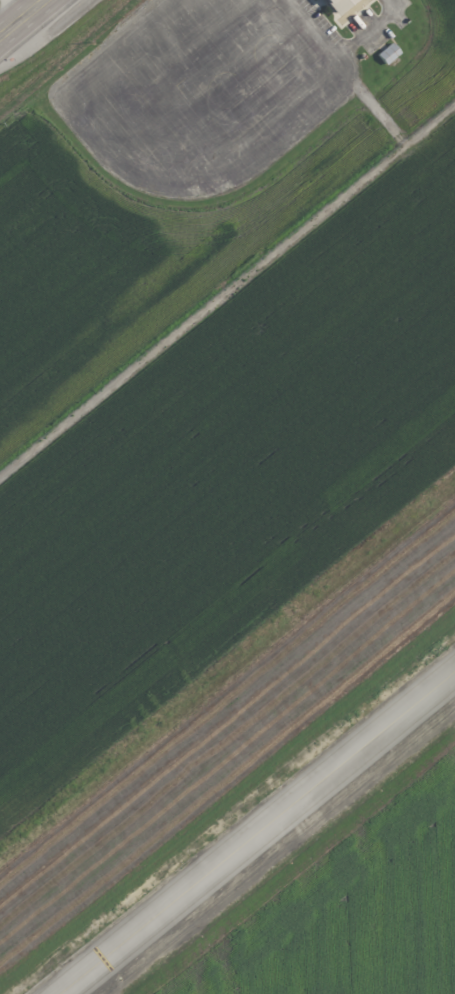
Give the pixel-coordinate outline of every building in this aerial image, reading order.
[(343,24),(371,2),(369,0),(324,0),(343,24)] [(385,64),(401,52),(393,42),(377,54),(385,64)]
